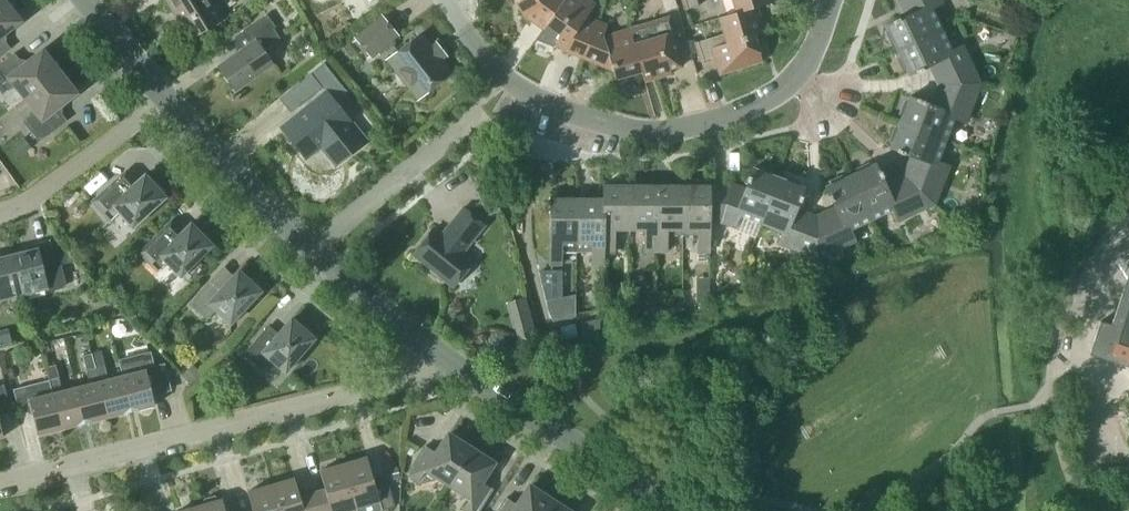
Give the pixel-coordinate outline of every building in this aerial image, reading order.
[(0,1),(0,55),(10,47),(0,34),(19,20),(4,0),(2,0),(0,1)] [(194,35),(225,16),(215,0),(167,0),(181,22),(184,20),(194,35)] [(543,29),(547,24),(546,24),(564,0),(520,0),(516,3),(524,15),(543,29)] [(546,24),(547,24),(543,29),(536,39),(552,45),(555,41),(566,48),(565,50),(583,58),(598,21),(586,16),(595,3),(590,0),(564,0),(546,24)] [(685,9),(698,5),(697,0),(682,0),(685,9)] [(735,11),(735,12),(756,5),(756,6),(773,0),(732,0),(735,11)] [(896,49),(941,28),(931,8),(942,3),(941,0),(903,0),(907,9),(904,10),(906,15),(885,25),(896,49)] [(695,42),(697,51),(711,47),(720,44),(720,45),(754,34),(764,31),(756,6),(756,5),(735,12),(735,11),(718,16),(723,33),(695,42)] [(354,36),(372,57),(399,35),(382,13),(354,36)] [(263,49),(279,37),(273,28),(275,26),(266,14),(242,31),(250,43),(218,65),(235,90),(273,63),(263,49)] [(668,16),(629,27),(634,43),(633,43),(641,71),(644,81),(671,73),(669,69),(683,64),(668,16)] [(607,24),(598,21),(583,58),(612,70),(615,79),(641,71),(633,43),(634,43),(629,27),(608,34),(606,28),(607,24)] [(936,71),(936,84),(979,82),(961,44),(950,49),(941,28),(896,49),(908,74),(929,64),(931,68),(934,67),(936,71)] [(451,72),(420,33),(390,56),(421,95),(451,72)] [(711,47),(697,51),(700,60),(713,56),(719,74),(762,60),(754,34),(720,45),(720,44),(711,47)] [(26,97),(59,71),(43,50),(24,65),(14,52),(0,63),(0,91),(2,94),(16,84),(26,97)] [(337,163),(364,141),(347,121),(349,119),(335,101),(347,91),(324,62),(310,72),(327,93),(283,129),(304,155),(316,146),(324,147),(337,163)] [(75,92),(59,71),(26,97),(36,110),(22,120),(38,141),(66,119),(56,107),(75,92)] [(908,96),(899,121),(945,138),(953,117),(964,122),(979,82),(936,84),(936,97),(935,101),(931,99),(930,104),(908,96)] [(910,165),(902,174),(934,202),(948,164),(937,160),(945,138),(899,121),(889,146),(911,155),(909,159),(912,161),(910,165)] [(32,146),(24,136),(12,145),(20,155),(32,146)] [(874,162),(850,174),(871,218),(891,209),(896,220),(934,202),(902,174),(894,183),(890,184),(888,181),(884,183),(874,162)] [(740,214),(761,222),(778,176),(753,167),(744,188),(740,186),(738,190),(724,184),(708,184),(708,218),(709,218),(721,218),(721,220),(736,226),(740,214)] [(126,169),(92,201),(109,220),(119,211),(132,226),(165,196),(145,174),(137,181),(126,169)] [(827,214),(815,214),(817,256),(855,239),(850,228),(871,218),(850,174),(825,185),(835,206),(830,208),(832,211),(827,214)] [(778,176),(761,222),(782,230),(777,242),(817,256),(815,214),(803,214),(798,213),(800,209),(795,208),(803,186),(778,176)] [(629,229),(629,184),(602,184),(602,198),(603,198),(603,251),(613,251),(614,229),(629,229)] [(655,184),(629,184),(629,229),(645,229),(645,251),(655,251),(655,184)] [(682,229),(682,184),(655,184),(655,251),(666,251),(666,229),(682,229)] [(708,184),(682,184),(682,229),(697,229),(697,251),(709,251),(709,218),(708,218),(708,184)] [(576,242),(577,198),(550,197),(549,242),(550,242),(550,264),(561,264),(561,242),(576,242)] [(603,264),(603,251),(603,198),(602,198),(577,198),(576,242),(592,242),(592,264),(603,264)] [(463,251),(484,225),(462,207),(441,233),(434,227),(412,254),(452,286),(473,259),(463,251)] [(173,221),(140,254),(157,271),(167,261),(180,275),(181,274),(193,262),(212,244),(191,223),(182,231),(173,221)] [(37,247),(14,253),(24,293),(48,287),(49,291),(63,287),(67,282),(62,264),(75,261),(61,244),(51,246),(50,239),(36,242),(37,247)] [(24,293),(14,253),(0,257),(0,299),(24,293)] [(193,262),(181,274),(189,282),(201,270),(193,262)] [(1111,323),(1100,320),(1089,354),(1128,367),(1128,268),(1111,323)] [(216,309),(230,323),(260,290),(238,269),(222,287),(212,278),(189,302),(207,319),(216,309)] [(706,291),(695,292),(696,307),(707,307),(706,291)] [(671,317),(685,314),(682,299),(668,302),(671,317)] [(656,304),(642,308),(645,320),(659,317),(656,304)] [(638,306),(621,310),(624,325),(641,321),(638,306)] [(582,321),(582,340),(600,336),(599,317),(582,321)] [(285,371),(314,337),(291,318),(275,336),(265,327),(243,353),(262,368),(270,358),(285,371)] [(514,327),(518,340),(536,335),(533,322),(514,327)] [(108,416),(131,410),(122,375),(108,378),(101,349),(92,352),(93,356),(108,416)] [(131,410),(155,404),(152,393),(171,388),(165,362),(154,365),(151,350),(119,358),(123,374),(122,375),(131,410)] [(83,359),(86,370),(89,383),(76,386),(84,422),(108,416),(93,356),(83,359)] [(200,372),(191,363),(181,374),(190,382),(200,372)] [(61,428),(84,422),(76,386),(62,390),(59,376),(49,379),(61,428)] [(49,379),(35,383),(13,388),(18,406),(30,403),(37,434),(61,428),(49,379)] [(0,384),(0,404),(8,402),(4,383),(0,384)] [(437,476),(448,482),(470,447),(467,446),(466,440),(457,434),(451,435),(448,433),(436,452),(425,445),(406,473),(418,480),(417,482),(435,478),(437,476)] [(490,460),(488,454),(479,448),(473,449),(470,447),(448,482),(470,497),(462,509),(466,510),(477,510),(492,488),(481,481),(493,462),(490,460)] [(367,456),(343,463),(356,507),(379,500),(382,510),(395,506),(387,479),(374,483),(367,456)] [(312,492),(318,510),(342,510),(356,507),(343,463),(319,470),(325,489),(312,492)] [(271,484),(279,510),(318,510),(312,492),(300,496),(294,477),(271,484)] [(271,484),(247,491),(253,510),(279,510),(271,484)] [(551,499),(549,498),(547,492),(538,486),(532,487),(529,485),(517,504),(506,496),(497,510),(544,510),(551,499)] [(220,499),(214,495),(204,498),(201,504),(198,505),(200,510),(226,510),(222,498),(220,499)] [(569,506),(560,500),(554,501),(551,499),(544,510),(571,510),(569,506)]
